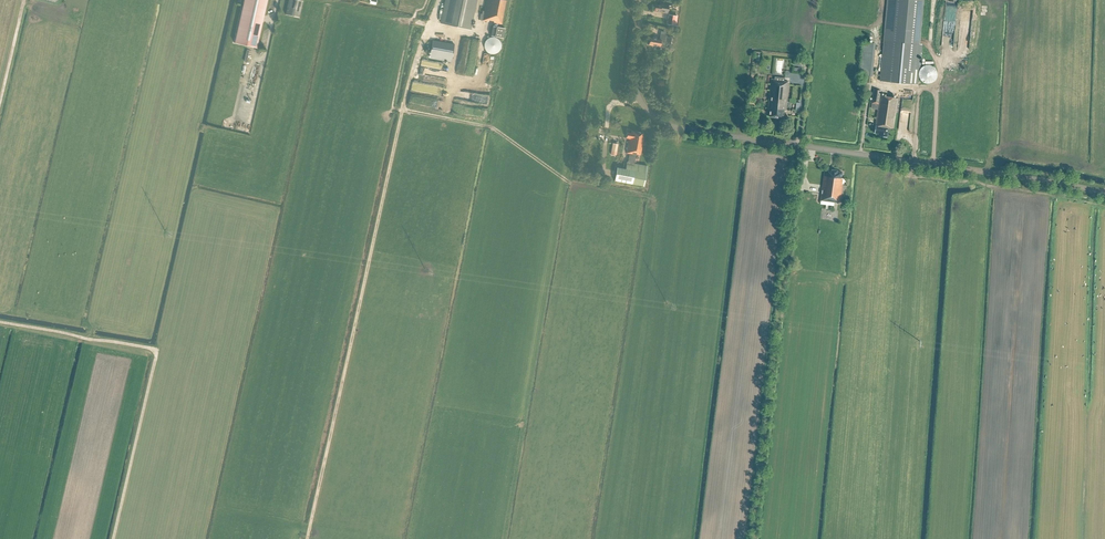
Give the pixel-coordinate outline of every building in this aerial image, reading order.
[(267,0),(244,0),(234,43),(256,48),(267,0)] [(302,1),(299,0),(289,0),(285,14),(299,17),(302,1)] [(440,23),(469,29),(475,0),(445,0),(440,23)] [(482,20),(484,21),(484,22),(485,22),(485,21),(488,21),(488,20),(493,21),(493,23),(501,24),(506,0),(486,0),(482,20)] [(917,84),(921,44),(919,44),(924,0),(888,0),(881,81),(917,84)] [(673,8),(673,5),(662,4),(662,5),(655,4),(654,11),(662,12),(666,13),(667,7),(673,8)] [(505,28),(492,26),(490,36),(503,38),(505,28)] [(666,32),(660,31),(659,39),(649,38),(648,45),(655,46),(654,49),(659,50),(660,47),(664,48),(664,46),(665,46),(665,43),(670,44),(671,37),(666,37),(667,36),(665,35),(666,32)] [(489,54),(496,54),(501,49),(501,42),(496,37),(489,37),(484,42),(484,49),(489,54)] [(451,61),(454,44),(432,40),(429,57),(451,61)] [(871,75),(874,43),(863,41),(860,74),(871,75)] [(928,83),(930,83),(933,82),(935,80),(936,78),(937,75),(937,73),(936,70),(935,68),(933,66),(931,65),(928,64),(925,65),(923,66),(921,67),(919,70),(919,72),(919,75),(919,77),(921,80),(923,81),(925,83),(928,83)] [(486,82),(490,83),(494,68),(490,67),(486,82)] [(784,81),(784,77),(775,76),(775,79),(771,79),(768,108),(770,109),(769,116),(783,118),(784,109),(786,109),(789,82),(784,81)] [(893,128),(897,98),(880,95),(881,90),(874,89),(872,103),(878,104),(874,132),(879,133),(879,136),(886,137),(888,127),(893,128)] [(642,139),(643,133),(632,131),(631,133),(627,132),(626,138),(629,138),(626,153),(630,154),(628,162),(626,162),(625,169),(616,167),(614,181),(643,186),(647,166),(634,163),(636,154),(640,155),(643,139),(642,139)] [(837,171),(837,170),(831,169),(831,170),(827,170),(824,169),(820,203),(834,205),(834,201),(840,202),(842,184),(843,178),(841,178),(842,172),(837,171)]
